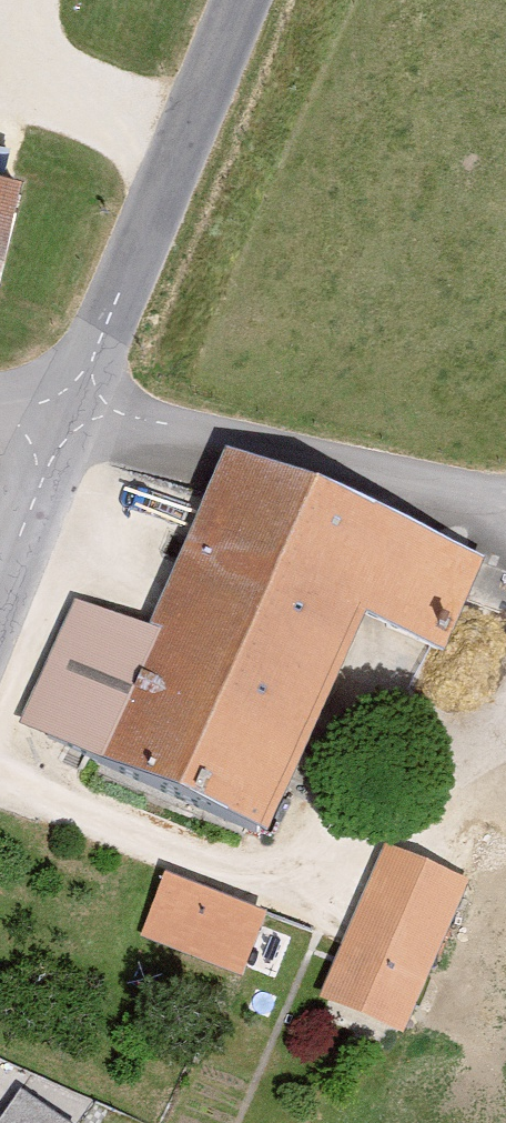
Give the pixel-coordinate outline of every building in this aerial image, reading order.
[(0,173),(0,303),(30,180),(0,173)] [(84,609),(30,737),(117,773),(152,689),(312,757),(370,620),(457,657),(487,586),(236,481),(168,644),(84,609)] [(277,840),(312,757),(152,689),(117,773),(277,840)] [(393,855),(329,1011),(413,1045),(476,889),(393,855)] [(213,890),(199,926),(256,948),(270,913),(213,890)] [(21,1095),(2,1122),(61,1122),(21,1095)]
